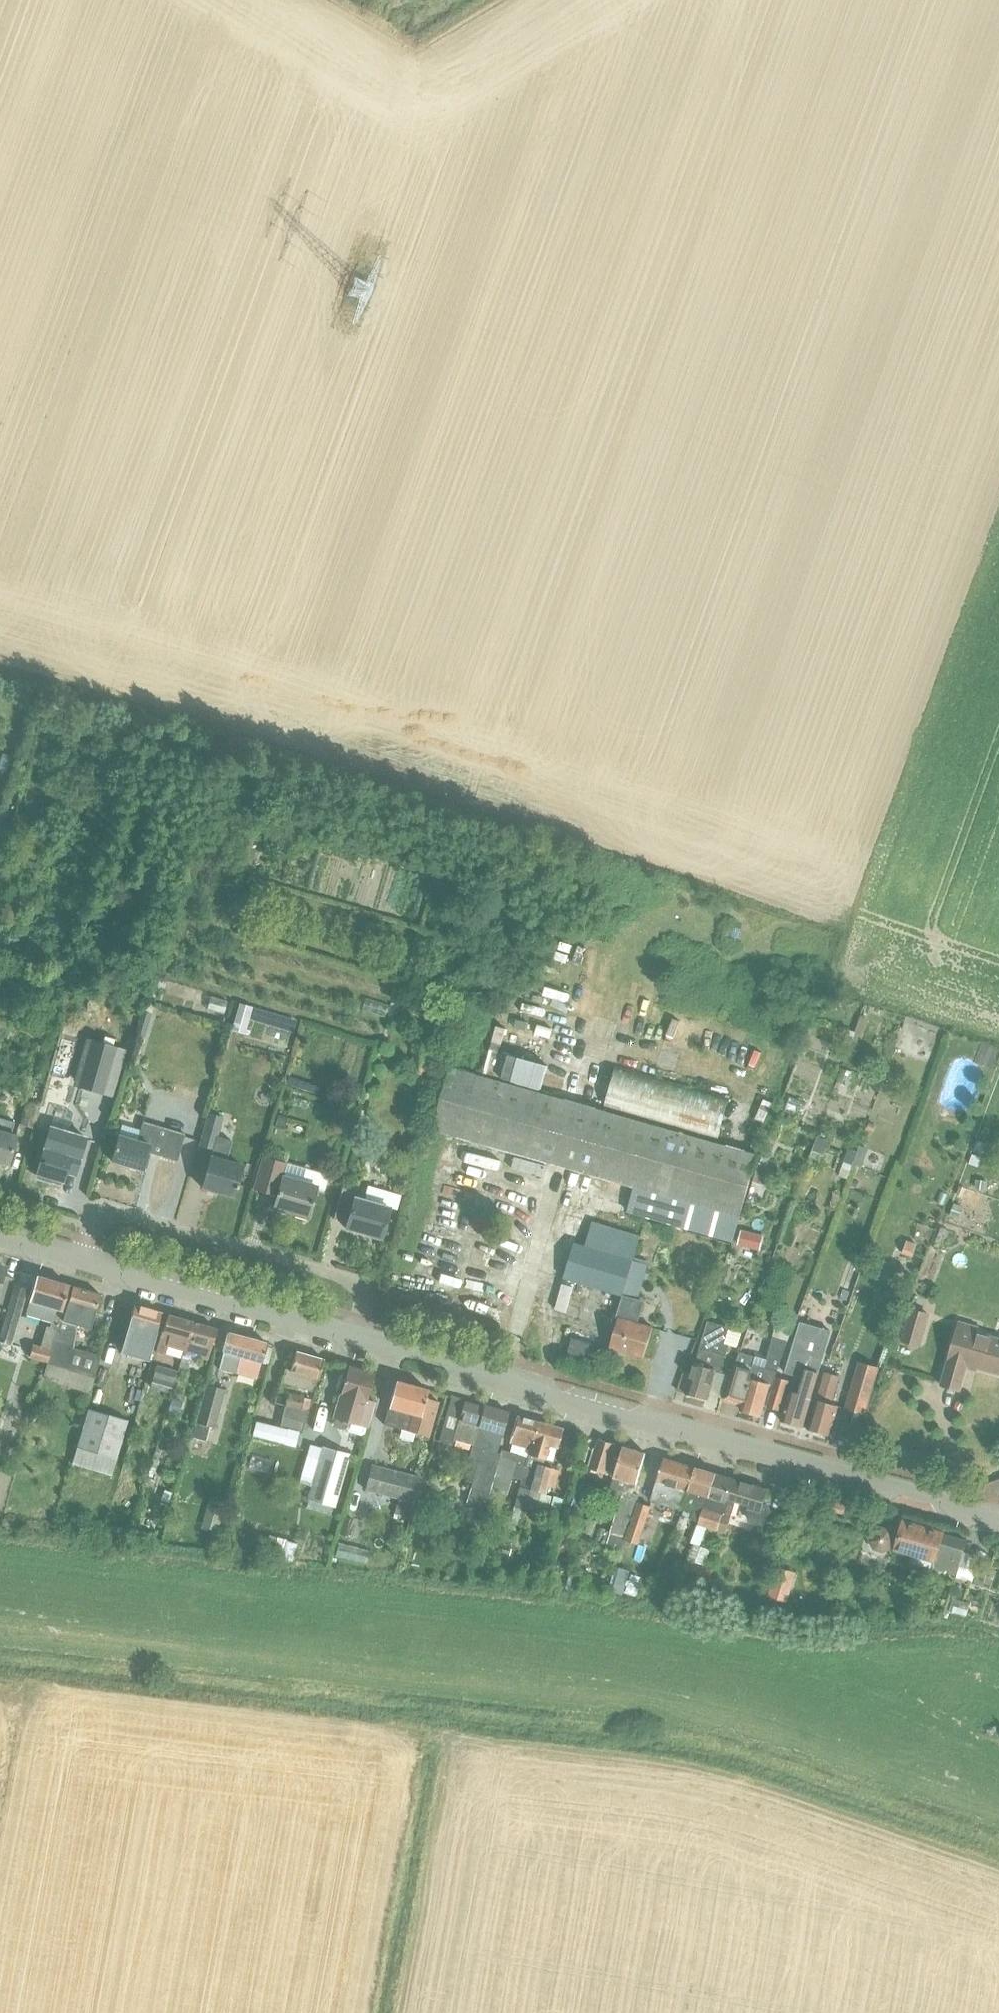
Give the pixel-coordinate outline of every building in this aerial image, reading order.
[(27,861),(24,870),(45,877),(48,868),(27,861)] [(558,956),(571,961),(577,941),(564,937),(558,956)] [(370,996),(369,1006),(391,1009),(392,999),(370,996)] [(250,1031),(259,1003),(244,998),(235,1027),(250,1031)] [(540,1013),(557,1016),(559,1004),(542,1002),(540,1013)] [(128,1064),(135,1066),(138,1058),(139,1058),(153,1008),(145,1006),(128,1064)] [(500,1021),(496,1038),(507,1041),(510,1023),(500,1021)] [(765,1058),(769,1040),(760,1038),(756,1057),(765,1058)] [(103,1089),(114,1049),(91,1043),(79,1083),(103,1089)] [(547,1066),(509,1055),(502,1079),(541,1090),(547,1066)] [(616,1066),(604,1107),(719,1139),(730,1098),(616,1066)] [(451,1068),(433,1129),(532,1158),(634,1187),(740,1217),(758,1156),(451,1068)] [(298,1072),(294,1080),(314,1090),(318,1082),(298,1072)] [(777,1117),(776,1097),(764,1097),(764,1117),(777,1117)] [(20,1124),(32,1128),(39,1106),(27,1102),(20,1124)] [(50,1127),(36,1174),(40,1175),(39,1178),(50,1182),(51,1178),(63,1182),(66,1173),(75,1176),(86,1138),(68,1133),(73,1113),(56,1108),(50,1127)] [(202,1189),(233,1198),(242,1166),(226,1162),(231,1142),(217,1138),(223,1118),(209,1114),(199,1146),(213,1150),(202,1189)] [(7,1165),(16,1136),(11,1134),(14,1122),(0,1118),(0,1163),(7,1165)] [(177,1161),(185,1134),(143,1122),(137,1142),(119,1137),(112,1162),(142,1171),(147,1153),(177,1161)] [(768,1130),(759,1127),(751,1146),(761,1150),(768,1130)] [(855,1174),(859,1159),(867,1161),(872,1147),(853,1141),(844,1171),(855,1174)] [(316,1188),(325,1190),(329,1175),(305,1168),(301,1184),(282,1178),(284,1171),(287,1163),(262,1156),(253,1190),(277,1196),(273,1209),(308,1218),(316,1188)] [(365,1196),(341,1189),(332,1219),(347,1223),(345,1229),(380,1239),(389,1207),(397,1209),(401,1195),(367,1186),(365,1196)] [(634,1187),(627,1211),(733,1242),(740,1217),(634,1187)] [(564,1279),(622,1296),(633,1261),(640,1237),(594,1223),(586,1247),(575,1243),(564,1279)] [(745,1226),(742,1242),(764,1246),(767,1230),(745,1226)] [(633,1261),(622,1296),(623,1297),(617,1317),(620,1318),(611,1348),(645,1358),(653,1328),(635,1323),(642,1300),(638,1299),(648,1265),(633,1261)] [(36,1276),(26,1310),(46,1316),(45,1321),(51,1323),(44,1348),(50,1350),(51,1350),(64,1305),(69,1286),(61,1284),(36,1276)] [(2,1322),(12,1287),(11,1286),(0,1283),(0,1321),(2,1322)] [(11,1285),(11,1286),(12,1287),(2,1322),(0,1328),(0,1343),(11,1346),(27,1289),(11,1285)] [(44,1375),(58,1379),(56,1384),(90,1393),(95,1377),(101,1357),(73,1349),(74,1346),(77,1326),(90,1330),(100,1295),(73,1287),(67,1306),(64,1305),(51,1350),(47,1363),(48,1364),(44,1375)] [(156,1332),(161,1313),(135,1306),(121,1353),(148,1361),(156,1332)] [(911,1309),(903,1340),(920,1345),(929,1314),(911,1309)] [(167,1346),(184,1351),(192,1322),(168,1315),(163,1332),(162,1332),(156,1352),(164,1355),(167,1346)] [(678,1390),(687,1393),(708,1400),(716,1371),(722,1372),(730,1345),(725,1344),(730,1327),(708,1321),(695,1363),(691,1374),(684,1371),(678,1390)] [(192,1322),(184,1351),(179,1366),(188,1369),(190,1361),(195,1362),(196,1356),(207,1360),(216,1329),(192,1322)] [(960,1390),(967,1364),(998,1373),(998,1340),(976,1333),(977,1328),(960,1323),(942,1385),(960,1390)] [(791,1391),(782,1421),(803,1427),(815,1386),(825,1355),(830,1339),(804,1331),(798,1351),(792,1349),(785,1372),(805,1378),(800,1393),(791,1391)] [(218,1369),(219,1369),(236,1374),(241,1357),(261,1363),(267,1344),(228,1332),(222,1351),(223,1351),(218,1369)] [(598,1345),(573,1337),(567,1357),(592,1364),(598,1345)] [(776,1377),(777,1377),(788,1342),(774,1337),(766,1367),(755,1364),(757,1357),(743,1353),(736,1365),(726,1398),(727,1398),(728,1394),(744,1399),(741,1409),(762,1416),(762,1415),(771,1386),(773,1387),(774,1384),(776,1377)] [(28,1357),(47,1362),(50,1350),(32,1345),(28,1357)] [(318,1380),(323,1360),(295,1352),(290,1370),(284,1369),(280,1383),(312,1392),(316,1379),(318,1380)] [(861,1360),(856,1378),(846,1409),(865,1414),(879,1366),(861,1360)] [(170,1394),(176,1372),(157,1366),(151,1388),(170,1394)] [(334,1418),(348,1421),(351,1422),(348,1432),(361,1435),(365,1433),(367,1426),(368,1427),(375,1403),(366,1400),(374,1374),(349,1366),(334,1418)] [(179,1381),(199,1386),(203,1375),(183,1369),(179,1381)] [(808,1429),(830,1435),(839,1406),(832,1403),(840,1376),(826,1372),(818,1399),(817,1399),(808,1429)] [(789,1381),(777,1377),(774,1384),(768,1406),(781,1410),(789,1381)] [(386,1419),(384,1424),(397,1428),(428,1437),(438,1402),(425,1399),(427,1390),(397,1381),(386,1419)] [(195,1421),(214,1426),(224,1391),(206,1385),(195,1421)] [(279,1428),(302,1433),(308,1412),(310,1400),(287,1394),(285,1406),(284,1406),(284,1408),(279,1407),(277,1415),(282,1416),(279,1428)] [(455,1431),(453,1440),(472,1445),(468,1459),(478,1462),(471,1489),(466,1504),(481,1508),(481,1507),(485,1508),(491,1486),(500,1455),(496,1453),(508,1412),(483,1405),(482,1407),(464,1401),(455,1431)] [(72,1464),(111,1475),(127,1420),(88,1409),(72,1464)] [(500,1455),(491,1486),(507,1491),(511,1477),(522,1480),(526,1466),(524,1465),(527,1454),(529,1449),(537,1421),(517,1415),(509,1443),(513,1444),(510,1453),(501,1452),(500,1455)] [(32,1416),(29,1424),(38,1427),(41,1419),(32,1416)] [(513,1507),(508,1528),(516,1530),(522,1508),(534,1512),(539,1492),(543,1494),(545,1486),(554,1488),(559,1470),(550,1468),(542,1466),(548,1445),(557,1448),(562,1428),(537,1421),(529,1449),(527,1454),(535,1456),(533,1463),(531,1462),(530,1466),(526,1465),(526,1466),(522,1480),(520,1487),(514,1507),(513,1507)] [(442,1427),(439,1439),(452,1443),(453,1440),(455,1431),(442,1427)] [(609,1532),(612,1533),(608,1547),(621,1551),(638,1495),(633,1494),(646,1454),(624,1447),(622,1453),(614,1450),(616,1444),(600,1440),(591,1469),(614,1476),(610,1491),(621,1494),(609,1532)] [(308,1499),(335,1507),(350,1456),(322,1448),(314,1480),(308,1499)] [(685,1491),(689,1492),(695,1468),(664,1459),(651,1503),(680,1511),(685,1491)] [(364,1490),(398,1499),(394,1514),(409,1518),(420,1479),(371,1466),(364,1490)] [(690,1520),(698,1523),(701,1512),(703,1513),(707,1497),(709,1497),(716,1475),(695,1468),(689,1492),(685,1507),(693,1510),(690,1520)] [(701,1512),(698,1523),(686,1558),(705,1565),(711,1550),(701,1546),(706,1527),(726,1533),(736,1501),(749,1505),(748,1509),(751,1510),(748,1517),(751,1522),(763,1525),(768,1522),(771,1512),(768,1506),(763,1505),(768,1490),(734,1480),(734,1479),(716,1474),(716,1475),(709,1497),(707,1497),(703,1513),(701,1512)] [(561,1499),(552,1496),(547,1516),(556,1518),(561,1499)] [(210,1498),(202,1526),(217,1531),(225,1503),(210,1498)] [(832,1499),(828,1510),(864,1521),(867,1510),(832,1499)] [(625,1537),(625,1539),(637,1543),(648,1504),(636,1500),(625,1537)] [(893,1548),(895,1549),(934,1560),(932,1567),(957,1575),(967,1541),(944,1534),(944,1533),(903,1521),(898,1539),(895,1538),(891,1530),(881,1527),(872,1531),(869,1541),(874,1550),(884,1553),(893,1548)] [(277,1537),(272,1556),(280,1559),(286,1540),(277,1537)] [(341,1556),(368,1557),(369,1543),(342,1541),(341,1556)] [(706,1583),(709,1584),(713,1570),(691,1563),(687,1576),(695,1578),(692,1585),(704,1589),(706,1583)] [(787,1564),(777,1593),(793,1598),(802,1569),(787,1564)] [(667,1575),(664,1584),(675,1587),(678,1579),(667,1575)]
